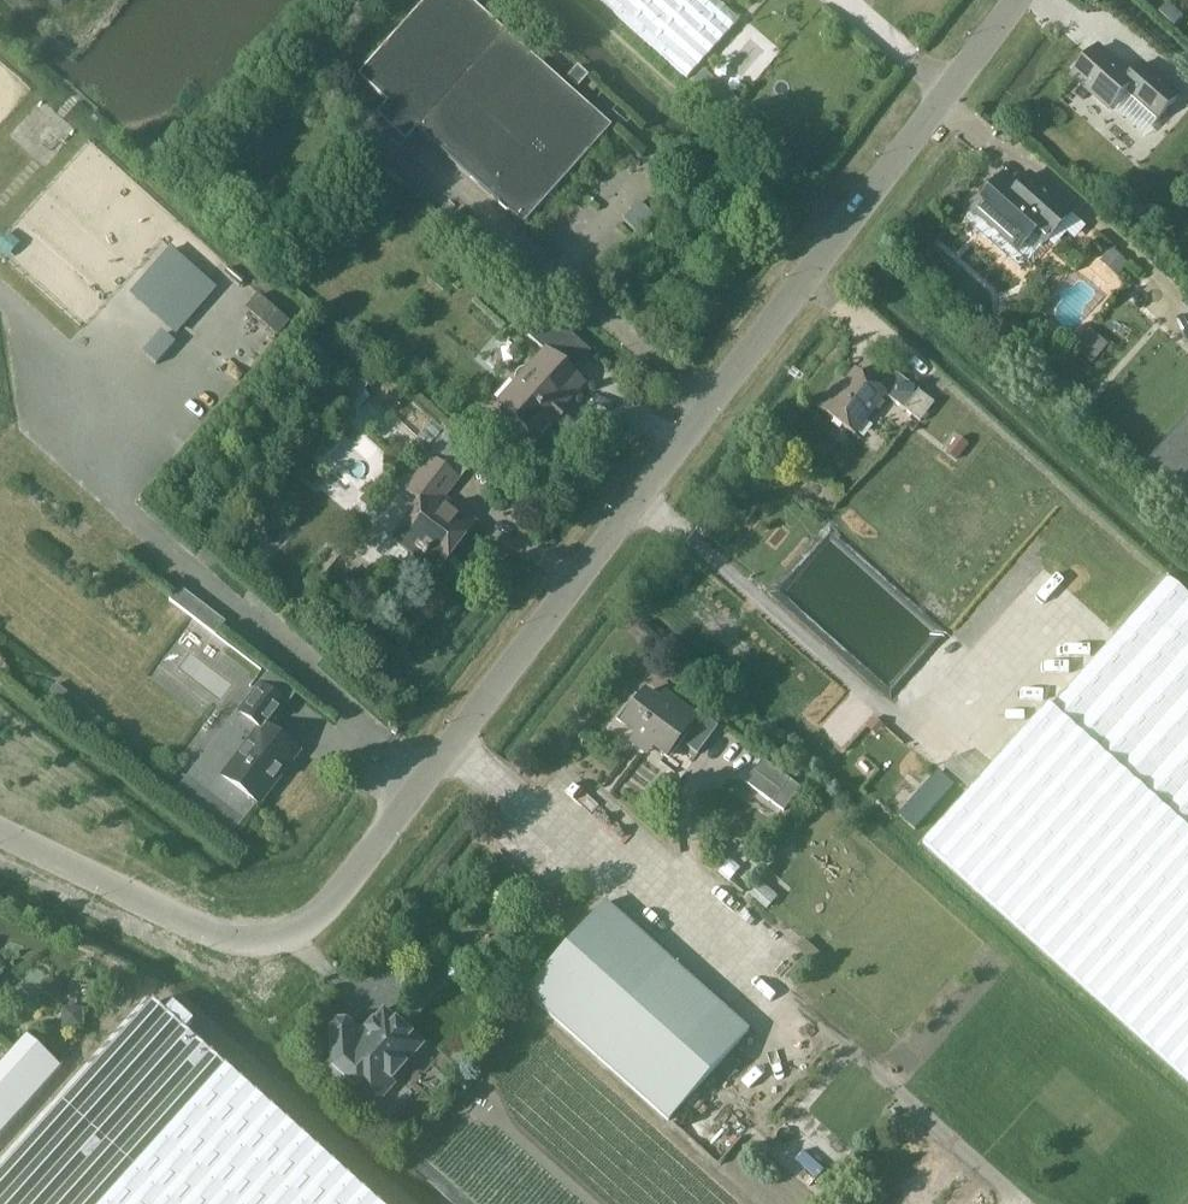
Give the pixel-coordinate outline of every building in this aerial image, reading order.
[(507,30),(473,0),(426,0),(359,75),(388,101),(377,114),(407,141),(418,129),(525,225),(614,127),(507,30)] [(687,78),(740,20),(718,0),(600,0),(687,78)] [(1133,94),(1146,106),(1161,119),(1181,96),(1166,83),(1144,63),(1132,76),(1099,47),(1080,68),(1081,74),(1077,78),(1112,109),(1125,94),(1133,94)] [(1048,241),(1072,214),(1036,181),(1023,195),(1001,176),(973,208),(1020,250),(1037,231),(1048,241)] [(680,187),(673,180),(667,187),(674,194),(680,187)] [(1156,220),(1156,209),(1136,208),(1135,220),(1156,220)] [(172,243),(131,292),(178,332),(219,283),(172,243)] [(1129,264),(1112,249),(1103,260),(1119,274),(1129,264)] [(1126,288),(1120,282),(1112,290),(1119,296),(1126,288)] [(515,419),(534,437),(582,383),(553,357),(572,335),(546,311),(525,334),(545,352),(529,370),(524,369),(519,370),(516,374),(515,379),(517,384),(498,404),(501,407),(500,412),(502,417),(505,420),(510,421),(515,419)] [(145,350),(160,361),(177,337),(162,326),(145,350)] [(1095,329),(1080,338),(1092,356),(1107,347),(1095,329)] [(855,370),(837,393),(832,389),(818,407),(857,436),(887,395),(919,419),(932,402),(892,371),(879,388),(855,370)] [(428,448),(444,431),(379,372),(364,389),(428,448)] [(1146,463),(1187,500),(1187,414),(1146,463)] [(442,569),(473,528),(440,503),(459,479),(434,460),(410,492),(423,501),(397,535),(442,569)] [(1168,576),(1083,671),(1071,661),(1048,687),(1059,697),(1051,706),(1048,703),(923,843),(1187,1081),(1187,594),(1168,576)] [(215,635),(226,622),(180,587),(169,601),(215,635)] [(261,804),(299,754),(268,730),(285,707),(260,688),(240,714),(258,728),(222,775),(261,804)] [(632,741),(649,754),(653,748),(669,760),(682,742),(697,754),(717,726),(697,711),(693,714),(665,693),(659,701),(645,691),(622,722),(637,734),(632,741)] [(969,742),(948,763),(968,784),(989,764),(969,742)] [(762,761),(748,778),(778,801),(791,785),(762,761)] [(675,1122),(754,1033),(608,904),(529,993),(675,1122)] [(154,1005),(152,1004),(0,1173),(0,1203),(375,1203),(154,1005)] [(383,1010),(365,1031),(352,1031),(352,1027),(330,1028),(332,1068),(349,1083),(350,1090),(368,1106),(375,1106),(391,1087),(392,1080),(423,1045),(383,1010)] [(0,1064),(0,1135),(61,1067),(26,1036),(0,1064)]
